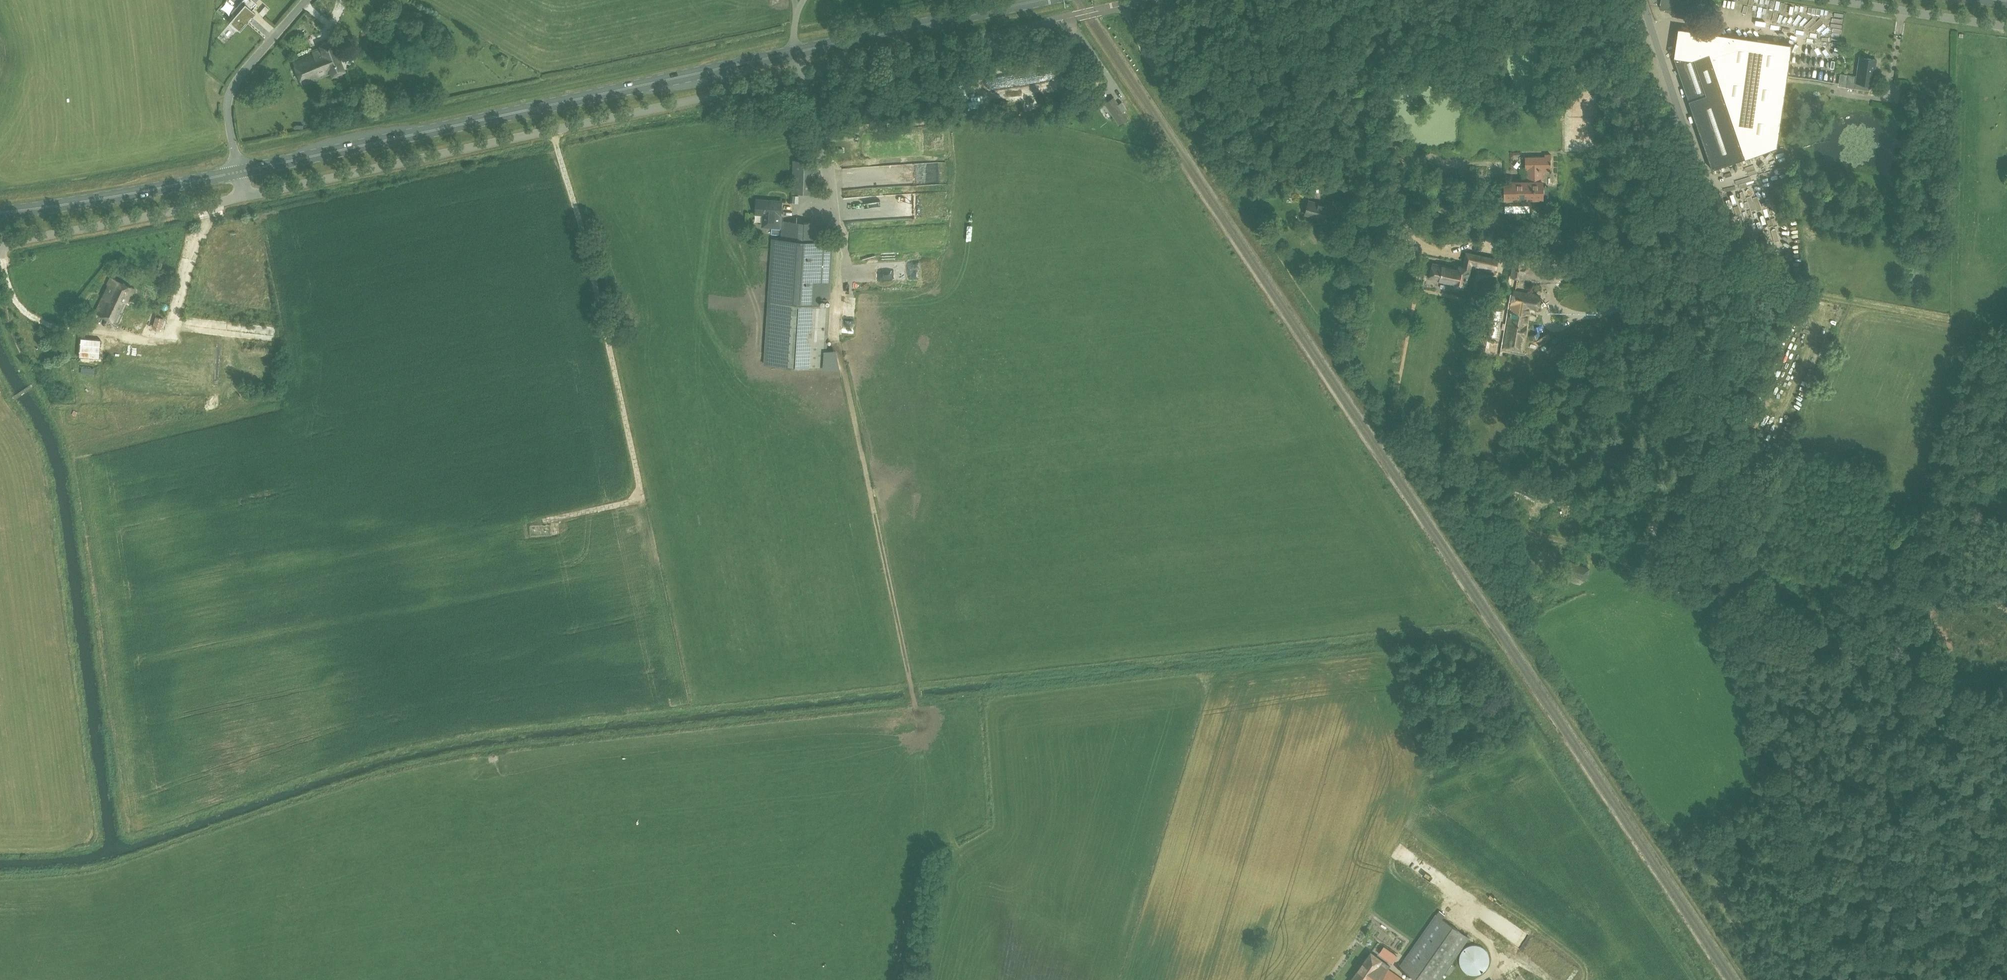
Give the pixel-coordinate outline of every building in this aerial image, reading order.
[(221,10),(226,16),(238,4),(233,0),(231,0),(221,10)] [(228,21),(239,31),(255,12),(252,9),(257,3),(253,0),(242,0),(231,12),(234,14),(228,21)] [(1666,7),(1665,11),(1672,12),(1671,15),(1684,17),(1685,14),(1698,16),(1700,3),(1705,4),(1706,0),(1661,0),(1660,7),(1666,7)] [(269,9),(265,5),(258,13),(262,16),(269,9)] [(1815,10),(1810,13),(1815,21),(1820,19),(1815,10)] [(1788,87),(1790,76),(1795,46),(1663,24),(1673,53),(1672,53),(1711,167),(1743,156),(1722,95),(1785,105),(1788,87)] [(319,44),(319,46),(311,49),(312,51),(292,59),(302,84),(330,73),(331,75),(344,69),(332,39),(319,44)] [(1838,83),(1790,76),(1788,87),(1798,89),(1798,88),(1807,89),(1807,84),(1838,89),(1838,87),(1846,89),(1846,86),(1854,87),(1854,86),(1869,89),(1870,83),(1872,83),(1876,58),(1859,56),(1856,75),(1840,72),(1838,83)] [(1813,60),(1812,71),(1820,72),(1822,61),(1813,60)] [(1128,118),(1123,110),(1126,108),(1121,101),(1118,103),(1113,96),(1105,102),(1119,123),(1128,118)] [(1743,143),(1748,142),(1744,129),(1739,131),(1743,143)] [(1504,199),(1504,204),(1505,204),(1505,211),(1529,211),(1529,204),(1529,197),(1543,197),(1543,179),(1542,179),(1542,170),(1551,170),(1550,153),(1544,153),(1544,155),(1525,155),(1525,168),(1527,168),(1527,180),(1504,180),(1504,199)] [(1757,167),(1762,166),(1758,155),(1753,157),(1757,167)] [(792,191),(810,191),(811,159),(793,159),(792,191)] [(859,175),(860,183),(875,181),(873,173),(859,175)] [(782,200),(756,198),(755,212),(762,213),(761,226),(782,228),(781,238),(772,238),(765,363),(825,367),(829,304),(818,304),(819,296),(829,296),(833,241),(822,241),(823,222),(780,220),(782,200)] [(1333,199),(1332,205),(1309,199),(1305,213),(1322,218),(1322,219),(1329,221),(1333,209),(1338,210),(1341,201),(1333,199)] [(1732,215),(1740,213),(1737,201),(1729,203),(1732,215)] [(1432,262),(1429,277),(1454,282),(1453,284),(1466,287),(1471,262),(1477,263),(1477,265),(1485,267),(1485,265),(1495,267),(1497,258),(1467,252),(1464,266),(1455,264),(1455,266),(1432,262)] [(1510,276),(1523,278),(1526,257),(1512,256),(1510,276)] [(151,313),(127,301),(134,288),(110,277),(107,283),(108,284),(95,312),(117,322),(142,333),(151,313)] [(1521,349),(1528,306),(1536,307),(1538,295),(1515,291),(1505,346),(1521,349)] [(1503,323),(1498,347),(1504,348),(1509,325),(1503,323)] [(118,339),(87,336),(86,348),(117,351),(118,339)] [(274,387),(275,378),(260,376),(259,385),(274,387)] [(1558,571),(1584,579),(1588,568),(1562,559),(1558,571)] [(1398,923),(1406,928),(1417,908),(1409,904),(1398,923)] [(1399,966),(1419,979),(1439,979),(1469,937),(1436,913),(1399,966)] [(1488,961),(1488,959),(1488,955),(1487,953),(1486,951),(1484,949),(1481,947),(1478,945),(1476,945),(1473,945),(1470,945),(1468,946),(1465,947),(1464,949),(1462,951),(1461,953),(1460,956),(1460,959),(1460,962),(1461,964),(1463,967),(1464,969),(1466,970),(1468,972),(1471,973),(1474,973),(1477,973),(1479,972),(1482,970),(1484,968),(1486,966),(1487,964),(1488,961)] [(1385,958),(1392,963),(1397,956),(1390,951),(1385,958)] [(1404,979),(1388,968),(1390,965),(1371,952),(1351,979),(1352,979),(1403,979),(1404,979)] [(1511,964),(1503,967),(1509,979),(1518,979),(1511,964)]
